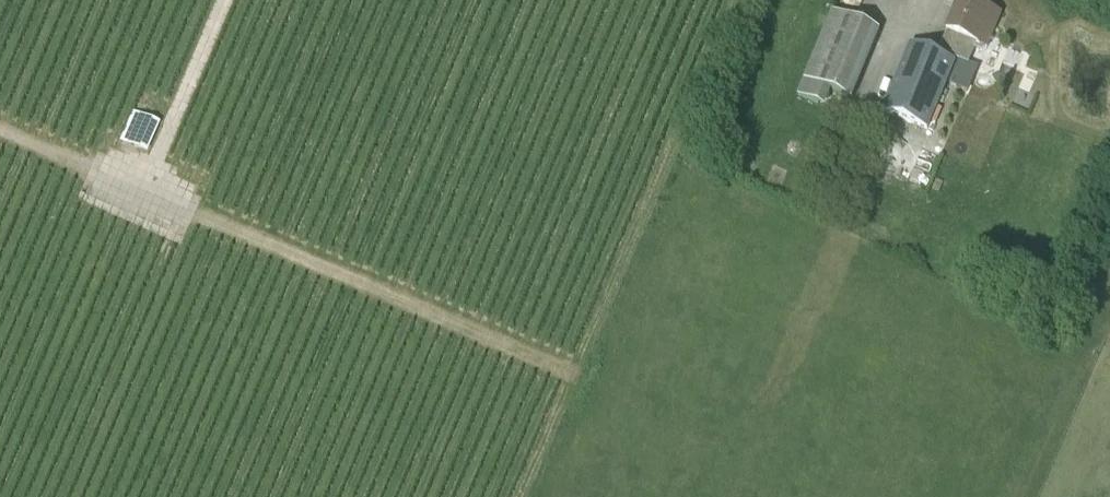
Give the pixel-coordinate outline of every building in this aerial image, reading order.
[(974,49),(980,51),(986,49),(990,41),(987,35),(996,12),(985,8),(987,4),(977,0),(976,4),(966,0),(959,0),(946,31),(947,32),(939,52),(954,59),(968,64),(974,49)] [(879,32),(832,13),(805,79),(829,90),(851,99),(879,32)] [(952,62),(954,59),(939,52),(937,56),(910,45),(883,112),(927,130),(954,63),(952,62)]
